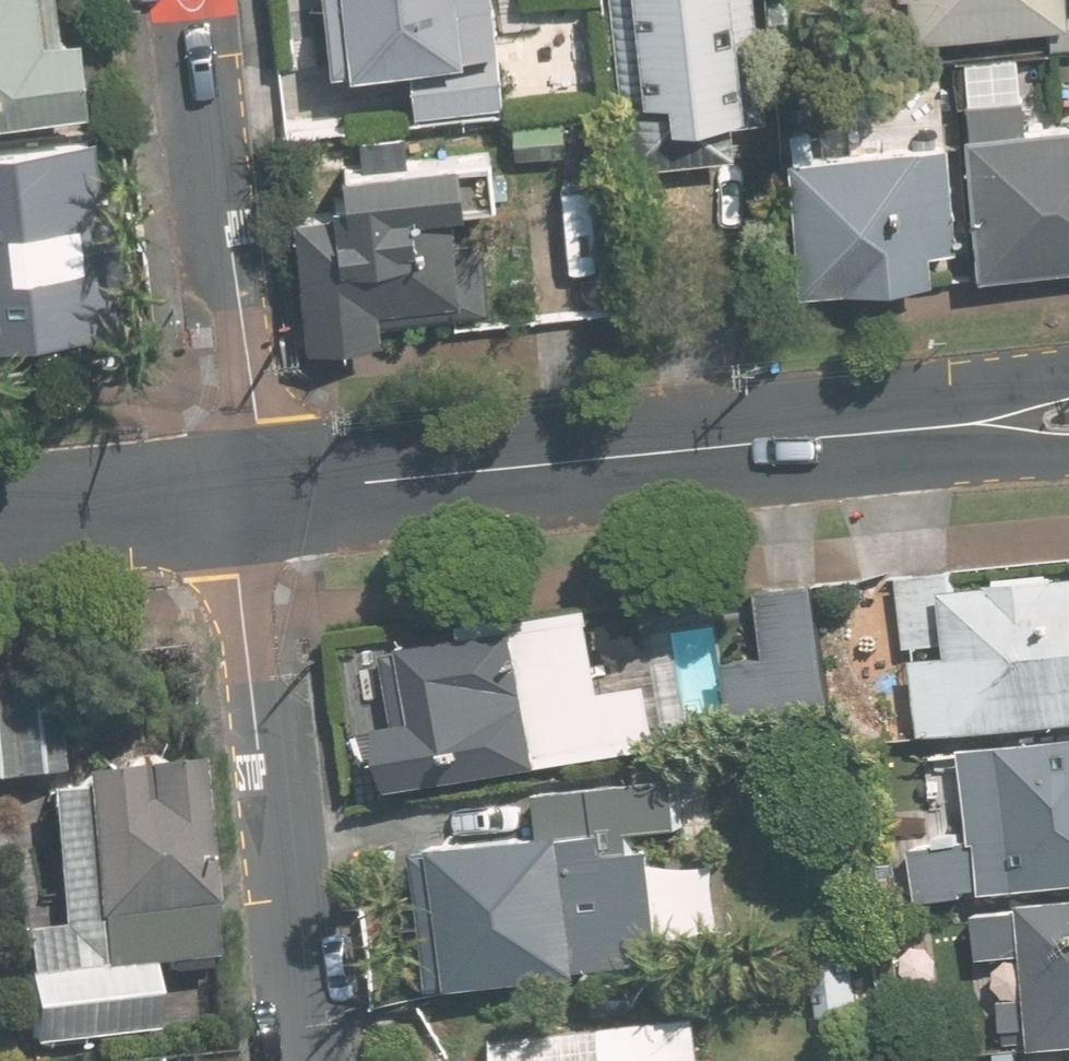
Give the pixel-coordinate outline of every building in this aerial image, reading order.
[(87,100),(78,27),(46,31),(42,0),(0,0),(0,111),(87,100)] [(327,63),(407,55),(412,108),(499,99),(488,0),(320,0),(327,63)] [(623,155),(729,145),(726,114),(761,111),(751,0),(609,0),(623,155)] [(897,30),(1045,17),(1047,44),(1068,42),(1068,0),(894,0),(897,30)] [(959,97),(972,251),(1068,243),(1068,120),(1022,124),(1019,92),(959,97)] [(0,138),(0,329),(116,317),(96,128),(0,138)] [(944,137),(783,152),(796,287),(929,274),(927,246),(955,243),(944,137)] [(292,210),(303,340),(381,333),(379,317),(458,311),(450,207),(462,206),(457,153),(341,163),(344,205),(292,210)] [(1068,719),(1068,570),(909,588),(926,735),(1068,719)] [(828,710),(812,587),(755,594),(762,655),(728,660),(736,721),(828,710)] [(395,719),(407,785),(654,740),(643,680),(611,686),(598,615),(409,650),(421,714),(395,719)] [(54,771),(44,668),(0,672),(0,777),(54,771)] [(1068,883),(1068,731),(972,740),(981,833),(906,840),(912,898),(1068,883)] [(190,755),(82,765),(84,777),(53,780),(66,915),(30,919),(42,1038),(160,1027),(154,958),(208,953),(190,755)] [(680,819),(675,773),(543,786),(548,833),(634,824),(680,819)] [(439,844),(453,980),(662,958),(650,844),(637,845),(634,824),(548,833),(439,844)] [(1068,1043),(1068,894),(978,903),(983,954),(1028,950),(1038,1046),(1068,1043)] [(809,952),(817,1013),(856,1008),(847,947),(809,952)] [(688,1013),(500,1039),(504,1060),(695,1060),(688,1013)]
